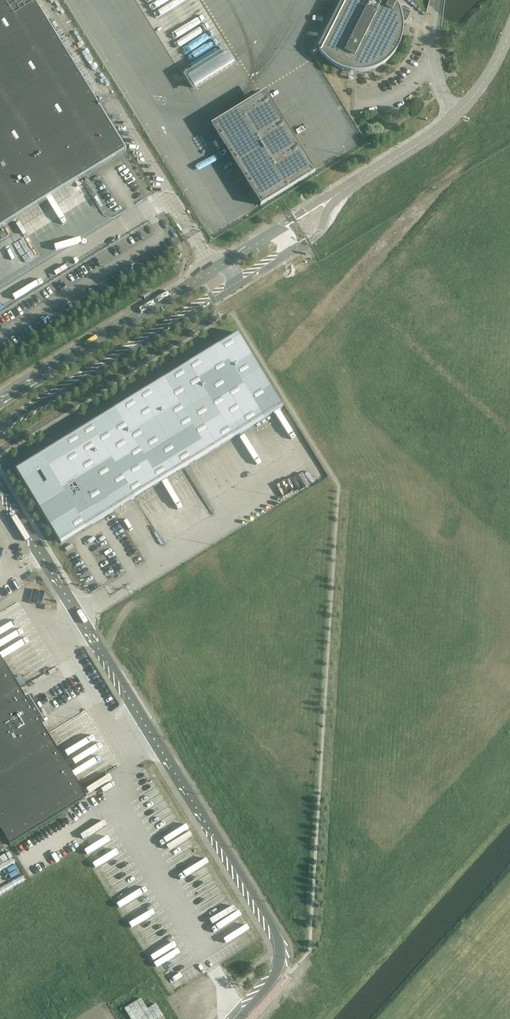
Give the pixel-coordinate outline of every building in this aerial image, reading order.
[(15,216),(79,176),(123,149),(96,105),(31,0),(0,0),(0,225),(15,216)] [(319,50),(329,62),(349,71),(372,70),(391,58),(401,39),(404,23),(400,10),(393,0),(344,0),(319,50)] [(235,65),(227,52),(187,77),(195,89),(235,65)] [(263,93),(213,126),(261,206),(312,170),(263,93)] [(55,444),(14,469),(61,543),(135,498),(184,468),(283,407),(236,332),(164,377),(55,444)] [(10,845),(86,798),(42,726),(45,724),(28,695),(25,697),(0,658),(0,829),(10,845)] [(124,1009),(130,1018),(155,1018),(162,1015),(161,1014),(156,1005),(148,1010),(141,999),(124,1009)]
